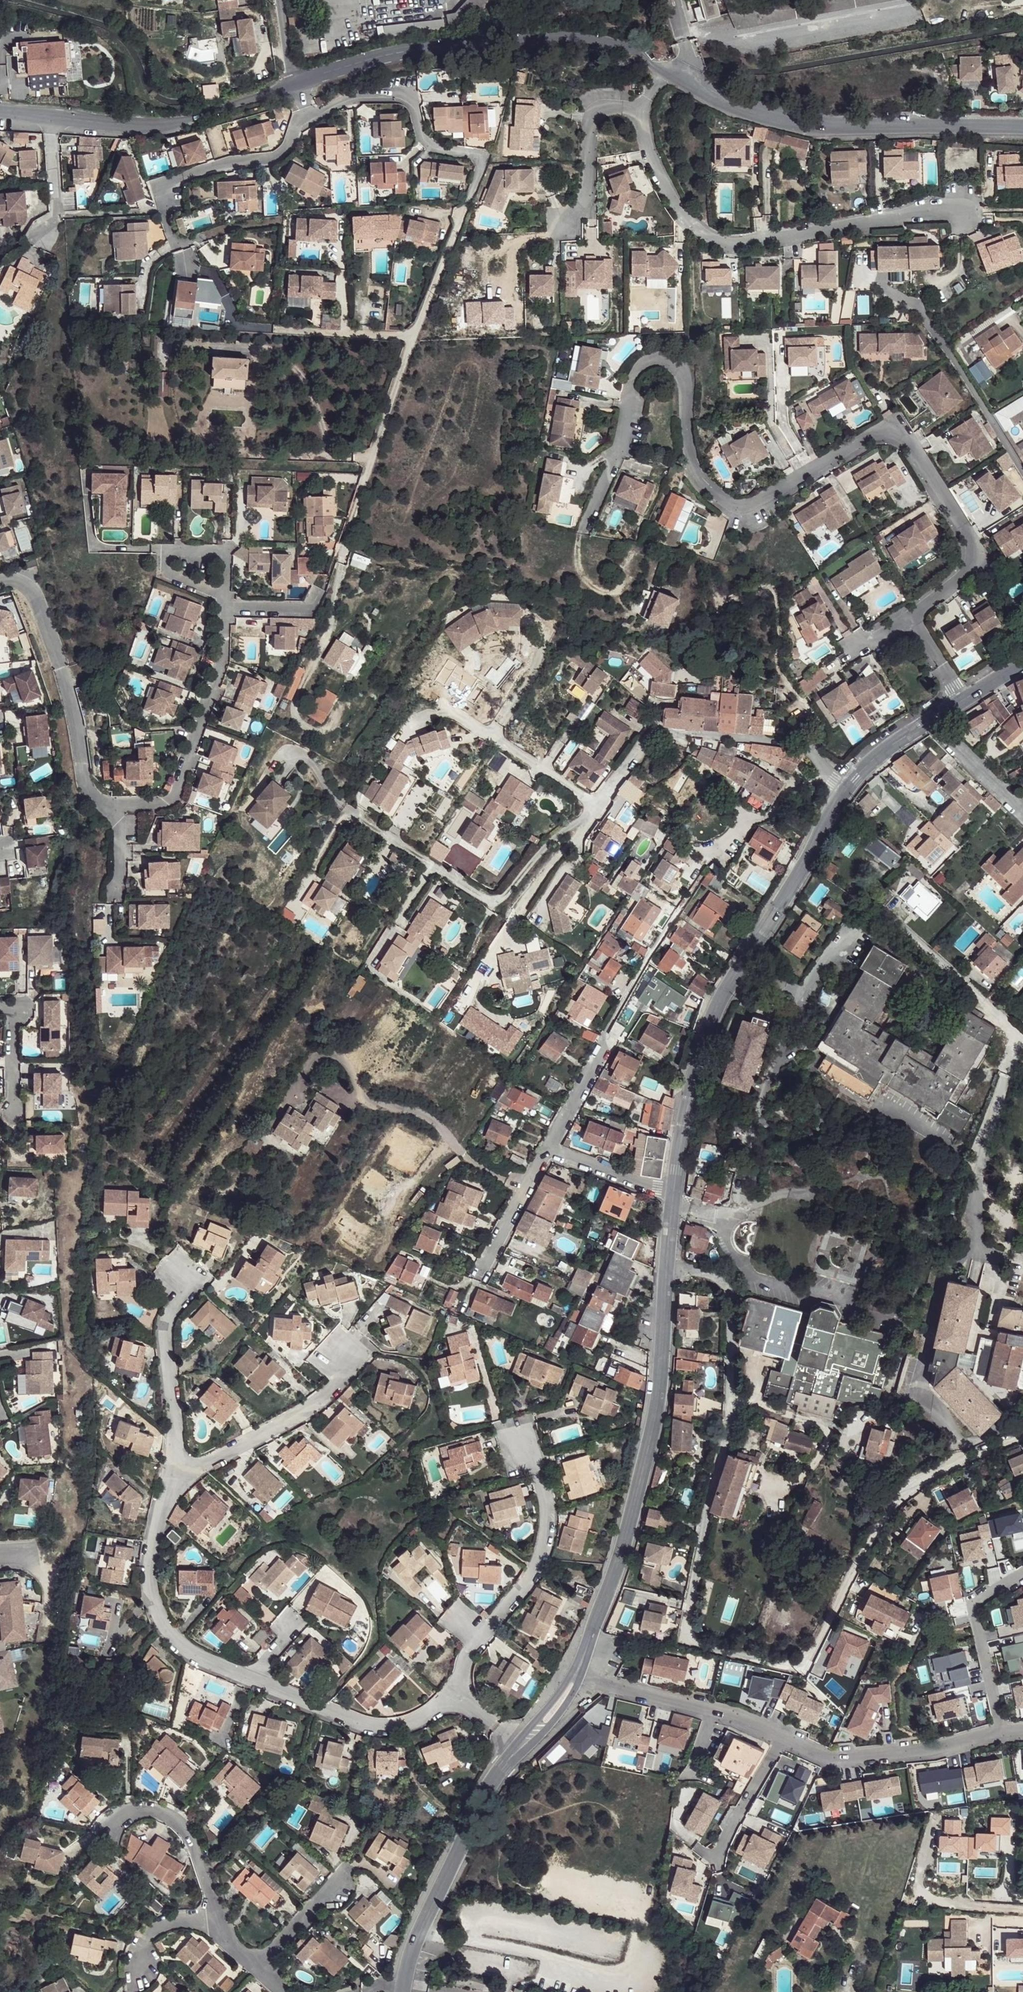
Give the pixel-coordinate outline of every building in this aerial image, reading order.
[(221,37),(230,35),(237,34),(241,55),(255,53),(251,23),(246,24),(246,19),(234,20),(233,8),(236,7),(235,0),(216,0),(221,37)] [(723,17),(719,0),(703,0),(705,8),(707,16),(709,21),(723,17)] [(707,16),(705,8),(695,11),(696,19),(707,16)] [(709,21),(707,16),(696,19),(698,24),(709,21)] [(237,34),(230,35),(233,56),(241,55),(237,34)] [(656,58),(667,54),(668,53),(660,36),(648,42),(656,58)] [(189,59),(198,58),(197,37),(188,38),(189,59)] [(64,42),(11,46),(12,54),(15,54),(17,72),(27,72),(66,69),(64,42)] [(996,55),(998,67),(1013,66),(1012,53),(996,55)] [(949,66),(955,81),(980,80),(979,64),(949,66)] [(1013,66),(998,67),(1001,92),(1016,91),(1013,66)] [(66,69),(27,72),(28,87),(67,84),(66,69)] [(509,100),(509,105),(528,104),(529,127),(534,127),(533,99),(509,100)] [(930,111),(947,111),(947,103),(930,102),(930,111)] [(464,105),(464,119),(472,118),(472,113),(479,112),(478,106),(479,106),(479,103),(471,103),(471,104),(464,104),(464,105)] [(528,104),(509,105),(509,128),(506,128),(506,152),(525,151),(524,127),(529,127),(528,104)] [(450,127),(457,127),(457,125),(456,105),(436,105),(436,127),(450,127)] [(456,105),(457,125),(464,125),(464,119),(464,105),(456,105)] [(464,130),(465,134),(473,135),(473,131),(479,131),(490,130),(489,105),(479,106),(478,106),(479,112),(472,113),(472,118),(464,119),(464,125),(464,130)] [(384,146),(405,145),(404,134),(401,134),(400,128),(400,112),(380,112),(380,120),(381,136),(383,135),(384,146)] [(233,130),(238,147),(248,143),(253,142),(254,145),(268,140),(266,134),(274,131),(271,119),(233,130)] [(315,127),(317,152),(326,152),(337,152),(337,156),(338,163),(350,163),(349,137),(337,138),(336,134),(336,126),(315,127)] [(765,130),(753,127),(750,140),(762,143),(765,130)] [(806,141),(765,130),(762,143),(775,147),(775,148),(791,152),(803,155),(806,141)] [(27,133),(12,132),(12,142),(27,143),(27,133)] [(374,147),(382,147),(382,136),(373,137),(374,147)] [(80,137),(80,147),(100,147),(100,138),(80,137)] [(746,137),(715,138),(715,148),(711,148),(711,155),(722,155),(722,163),(747,163),(746,137)] [(172,147),(178,166),(206,157),(200,139),(172,147)] [(0,165),(2,163),(8,166),(10,164),(12,159),(16,162),(19,161),(19,163),(20,168),(36,167),(35,150),(16,151),(9,148),(10,145),(0,141),(0,165)] [(73,170),(74,184),(92,183),(92,169),(94,169),(94,161),(98,161),(101,161),(100,147),(80,147),(80,156),(78,156),(77,156),(78,170),(75,170),(73,170)] [(899,148),(880,149),(882,177),(890,176),(890,172),(900,172),(901,178),(916,177),(915,160),(900,161),(899,148)] [(863,149),(827,149),(827,181),(845,181),(845,175),(855,175),(855,171),(864,171),(863,149)] [(904,159),(918,158),(918,151),(903,152),(904,159)] [(998,155),(998,167),(998,174),(995,174),(996,185),(1005,184),(1005,182),(1022,182),(1022,166),(1014,166),(1013,154),(998,155)] [(124,188),(128,201),(144,197),(129,155),(121,155),(114,170),(124,173),(126,180),(128,187),(124,188)] [(722,155),(711,155),(711,163),(722,163),(722,155)] [(420,163),(420,180),(427,181),(428,174),(438,175),(461,177),(463,164),(424,160),(420,163)] [(370,162),(371,182),(378,182),(395,181),(395,186),(396,191),(407,191),(406,174),(395,175),(395,170),(394,161),(370,162)] [(294,162),(285,177),(308,190),(310,187),(319,192),(323,184),(328,176),(314,169),(312,172),(308,170),(294,162)] [(32,176),(32,168),(21,169),(22,177),(32,176)] [(625,169),(606,175),(610,189),(613,195),(617,193),(615,201),(610,199),(607,210),(619,214),(622,203),(629,205),(637,207),(640,196),(640,193),(628,190),(626,184),(630,182),(625,169)] [(124,173),(114,170),(112,175),(126,180),(124,173)] [(531,171),(496,172),(485,199),(498,205),(505,190),(515,190),(515,193),(532,193),(531,171)] [(218,181),(220,198),(235,196),(237,196),(236,192),(246,191),(247,198),(243,198),(244,209),(258,209),(256,183),(251,184),(251,181),(246,181),(246,179),(218,181)] [(330,188),(323,184),(319,192),(325,195),(331,195),(330,188)] [(310,187),(308,190),(317,195),(319,192),(310,187)] [(502,207),(508,194),(515,193),(515,190),(505,190),(498,205),(502,207)] [(0,194),(0,226),(23,224),(25,218),(25,209),(23,191),(5,193),(0,194)] [(644,197),(640,196),(637,207),(629,205),(628,208),(640,211),(644,197)] [(502,207),(498,205),(485,199),(482,206),(499,213),(502,207)] [(396,235),(400,219),(401,217),(401,212),(371,214),(372,220),(387,219),(387,229),(383,229),(383,234),(383,240),(396,239),(395,235),(396,235)] [(372,220),(371,214),(351,215),(353,232),(372,230),(372,235),(383,234),(383,229),(387,229),(387,219),(372,220)] [(424,216),(423,220),(414,218),(408,217),(407,221),(400,219),(396,235),(404,237),(405,232),(412,233),(420,235),(420,237),(435,241),(439,220),(424,216)] [(296,217),(294,239),(308,240),(308,235),(318,236),(327,236),(327,241),(336,241),(337,219),(296,217)] [(118,245),(119,257),(139,256),(142,254),(141,241),(145,240),(144,229),(147,229),(146,220),(126,222),(126,229),(117,230),(118,245)] [(599,222),(599,239),(609,238),(608,222),(599,222)] [(910,244),(911,268),(939,267),(939,243),(928,244),(927,235),(914,235),(914,239),(910,239),(910,244)] [(1015,239),(1001,246),(999,240),(992,243),(993,246),(989,248),(988,245),(975,251),(988,278),(998,273),(995,266),(1008,260),(1011,267),(1022,262),(1022,255),(1015,239)] [(257,245),(234,242),(230,269),(252,271),(253,262),(264,263),(265,255),(257,254),(257,248),(257,245)] [(895,269),(911,268),(910,244),(894,245),(895,269)] [(879,269),(895,269),(894,245),(871,246),(871,255),(878,254),(879,269)] [(285,261),(297,262),(298,247),(286,246),(285,261)] [(644,250),(631,251),(631,276),(646,275),(646,278),(664,277),(667,277),(677,265),(660,249),(656,253),(644,254),(644,250)] [(834,249),(818,250),(818,264),(818,267),(813,267),(813,264),(800,264),(800,279),(818,279),(818,286),(834,286),(834,249)] [(611,258),(576,259),(576,270),(565,270),(566,294),(575,294),(575,287),(611,287),(611,258)] [(995,266),(998,273),(1011,267),(1008,260),(995,266)] [(716,261),(700,262),(700,271),(704,270),(705,285),(729,283),(728,268),(716,269),(716,261)] [(253,262),(252,271),(263,272),(264,263),(253,262)] [(9,265),(1,283),(18,291),(15,296),(32,304),(37,293),(34,291),(36,286),(39,279),(42,281),(46,273),(33,267),(30,274),(9,265)] [(554,266),(544,266),(544,275),(544,279),(540,279),(540,275),(529,275),(530,295),(554,295),(554,266)] [(743,269),(744,291),(777,290),(776,268),(760,268),(754,268),(743,269)] [(285,276),(283,297),(297,298),(297,293),(307,294),(316,294),(316,299),(339,300),(340,285),(325,284),(326,278),(285,276)] [(664,277),(646,278),(647,288),(665,287),(664,277)] [(172,315),(186,317),(187,306),(193,307),(196,282),(177,280),(174,301),(172,315)] [(0,285),(0,289),(15,296),(18,291),(1,283),(0,285)] [(104,303),(105,314),(136,312),(134,283),(106,284),(107,293),(110,293),(110,303),(104,303)] [(99,284),(100,314),(105,314),(104,303),(110,303),(110,293),(107,293),(106,284),(99,284)] [(744,291),(744,299),(777,299),(777,290),(744,291)] [(12,302),(29,310),(32,304),(15,296),(12,302)] [(340,327),(340,314),(323,314),(323,327),(340,327)] [(995,335),(998,333),(992,325),(989,327),(995,335)] [(989,327),(974,337),(991,362),(1007,351),(1017,344),(1006,328),(998,333),(995,335),(989,327)] [(859,335),(859,354),(879,353),(879,345),(889,345),(889,353),(903,352),(903,357),(922,356),(921,343),(915,333),(859,335)] [(735,336),(721,337),(722,361),(728,360),(729,371),(755,370),(755,376),(764,375),(763,352),(754,353),(754,348),(736,349),(735,336)] [(784,350),(789,349),(789,359),(790,368),(815,367),(814,339),(783,340),(784,350)] [(879,353),(889,353),(889,345),(879,345),(879,353)] [(575,372),(572,387),(598,391),(600,376),(596,375),(600,350),(582,346),(578,373),(575,372)] [(993,366),(1010,355),(1007,351),(991,362),(993,366)] [(248,357),(212,355),(212,376),(214,376),(245,378),(247,378),(248,357)] [(287,369),(277,371),(280,383),(289,380),(287,369)] [(935,406),(940,402),(947,412),(957,405),(956,404),(963,399),(946,370),(922,385),(935,406)] [(245,378),(214,376),(213,386),(225,387),(232,388),(245,387),(245,378)] [(818,400),(807,406),(813,416),(824,411),(826,412),(842,403),(847,410),(860,403),(848,381),(837,387),(838,389),(834,391),(834,389),(818,398),(818,400)] [(564,407),(560,406),(555,435),(576,438),(579,423),(576,422),(577,417),(579,409),(582,410),(583,402),(565,399),(564,407)] [(935,406),(941,415),(947,412),(940,402),(935,406)] [(813,426),(808,409),(795,412),(800,429),(813,426)] [(1014,426),(1019,423),(1022,430),(1022,411),(1010,419),(1014,426)] [(957,436),(949,441),(957,453),(968,445),(971,450),(977,460),(992,451),(972,418),(953,429),(957,436)] [(988,422),(983,424),(993,439),(997,436),(988,422)] [(731,442),(720,449),(733,470),(742,465),(740,463),(749,457),(751,459),(758,455),(762,461),(768,457),(764,449),(760,451),(757,447),(761,444),(753,432),(733,445),(731,442)] [(716,442),(720,449),(731,442),(729,437),(725,436),(716,442)] [(0,439),(0,467),(13,464),(5,437),(0,439)] [(957,453),(959,457),(971,450),(968,445),(957,453)] [(710,450),(704,453),(707,459),(713,457),(710,450)] [(751,459),(754,466),(762,461),(758,455),(751,459)] [(560,462),(546,460),(545,468),(560,470),(560,462)] [(879,472),(885,468),(882,463),(876,467),(879,472)] [(1009,466),(1015,475),(1019,472),(1014,463),(1009,466)] [(874,464),(853,477),(864,494),(881,484),(884,488),(893,482),(897,488),(906,482),(896,466),(887,471),(885,468),(879,472),(876,467),(874,464)] [(559,477),(560,470),(545,468),(544,475),(559,477)] [(984,488),(993,482),(1008,504),(1022,495),(1007,473),(997,479),(991,470),(978,479),(984,487),(984,488)] [(129,475),(95,474),(94,490),(105,490),(109,491),(109,508),(111,508),(111,524),(127,524),(128,502),(124,502),(125,494),(128,494),(129,475)] [(624,474),(615,493),(637,503),(645,484),(624,474)] [(143,479),(142,502),(177,503),(178,475),(156,475),(156,479),(143,479)] [(559,477),(544,475),(541,500),(552,502),(560,503),(563,478),(559,477)] [(251,483),(247,483),(246,506),(259,507),(259,503),(273,503),(273,507),(273,509),(288,509),(288,491),(287,490),(273,490),(273,480),(273,477),(251,477),(251,483)] [(299,478),(296,477),(296,487),(306,486),(306,481),(299,481),(299,478)] [(204,480),(192,480),(192,499),(194,499),(194,497),(199,497),(199,494),(200,494),(200,492),(205,492),(214,498),(214,499),(214,508),(214,511),(225,512),(225,496),(224,493),(222,493),(223,484),(204,483),(204,480)] [(281,480),(273,480),(273,490),(287,490),(287,484),(281,480)] [(645,484),(637,503),(634,509),(642,513),(654,485),(647,482),(645,484)] [(990,497),(999,510),(1008,504),(993,482),(984,488),(990,497)] [(0,488),(2,494),(0,495),(0,513),(1,516),(11,513),(25,510),(18,483),(0,488)] [(984,488),(984,487),(977,492),(983,502),(990,497),(984,488)] [(322,489),(323,497),(331,496),(334,496),(334,488),(322,489)] [(820,502),(798,516),(809,533),(826,522),(830,519),(837,530),(851,521),(840,502),(842,501),(833,488),(821,495),(824,500),(826,504),(823,506),(820,502)] [(109,491),(105,490),(104,508),(104,526),(127,527),(127,524),(111,524),(111,508),(109,508),(109,491)] [(685,498),(671,492),(657,523),(681,534),(687,520),(698,525),(702,516),(682,506),(685,498)] [(307,517),(332,515),(331,496),(323,497),(307,497),(307,517)] [(214,508),(214,499),(199,499),(199,497),(194,497),(194,499),(192,499),(192,507),(214,508)] [(552,502),(541,500),(540,507),(540,512),(551,514),(552,502)] [(11,513),(1,516),(2,523),(13,520),(11,513)] [(939,533),(927,513),(913,522),(914,524),(891,538),(895,544),(888,548),(900,567),(930,548),(926,542),(939,533)] [(307,536),(314,536),(327,536),(333,529),(332,515),(307,517),(306,516),(307,536)] [(837,530),(830,519),(826,522),(833,533),(837,530)] [(21,550),(33,547),(26,522),(15,525),(21,550)] [(992,535),(1003,552),(1019,543),(1021,547),(1022,548),(1022,523),(1016,527),(1013,522),(992,535)] [(0,532),(0,549),(15,544),(11,529),(0,532)] [(1003,552),(1006,556),(1021,547),(1019,543),(1003,552)] [(234,553),(249,562),(249,552),(252,552),(243,545),(234,553)] [(882,572),(869,551),(851,563),(853,566),(849,569),(830,582),(841,599),(850,593),(859,587),(882,572)] [(249,562),(249,568),(268,569),(268,566),(273,566),(272,569),(272,580),(289,580),(289,552),(252,552),(249,552),(249,562)] [(35,557),(24,560),(26,566),(37,563),(35,557)] [(298,574),(306,574),(305,557),(298,557),(298,574)] [(311,582),(314,584),(317,578),(319,573),(313,574),(306,574),(306,575),(307,577),(308,579),(309,580),(311,582)] [(859,587),(850,593),(852,595),(861,590),(859,587)] [(805,589),(792,596),(797,605),(803,601),(809,598),(805,589)] [(645,617),(669,627),(680,600),(656,590),(645,617)] [(831,611),(822,594),(814,598),(816,602),(807,607),(803,609),(804,612),(801,613),(795,617),(802,631),(811,627),(809,623),(814,621),(816,624),(820,632),(830,627),(824,615),(831,611)] [(203,606),(179,596),(175,607),(179,608),(176,615),(172,613),(169,623),(167,629),(194,639),(196,632),(190,630),(192,624),(193,620),(197,621),(203,606)] [(797,605),(801,613),(804,612),(803,609),(807,607),(803,601),(797,605)] [(971,612),(973,616),(989,606),(986,602),(971,612)] [(977,622),(970,626),(978,638),(992,629),(1000,624),(989,606),(973,616),(977,622)] [(5,630),(6,631),(6,633),(8,639),(19,635),(10,612),(0,609),(0,629),(5,630)] [(457,629),(466,642),(482,631),(497,624),(510,625),(521,626),(521,610),(492,609),(475,616),(457,629)] [(449,635),(457,629),(475,616),(473,611),(446,631),(449,635)] [(308,617),(271,617),(271,626),(285,626),(285,629),(289,629),(290,626),(297,626),(297,627),(312,628),(314,623),(308,623),(308,617)] [(855,620),(859,627),(862,632),(867,628),(860,617),(855,620)] [(955,653),(964,647),(978,638),(970,626),(968,623),(961,628),(959,625),(943,635),(955,653)] [(466,642),(457,629),(449,635),(461,651),(469,646),(484,635),(499,629),(510,630),(510,625),(497,624),(482,631),(466,642)] [(995,633),(1003,628),(1000,624),(992,629),(995,633)] [(271,626),(266,625),(266,635),(271,636),(275,635),(275,649),(285,649),(294,649),(294,637),(297,637),(297,627),(297,626),(290,626),(289,629),(285,629),(285,626),(271,626)] [(275,649),(275,635),(271,636),(271,653),(285,653),(285,649),(275,649)] [(303,648),(308,638),(301,636),(299,647),(303,648)] [(356,651),(337,640),(325,659),(347,673),(353,673),(356,675),(365,661),(360,658),(356,651)] [(197,650),(179,643),(176,651),(160,645),(155,658),(171,665),(169,670),(167,675),(181,681),(187,666),(191,657),(194,659),(197,650)] [(1006,658),(1014,653),(1011,648),(1010,645),(1001,651),(1006,658)] [(561,653),(572,660),(576,653),(566,646),(561,653)] [(958,657),(966,652),(964,647),(955,653),(958,657)] [(650,694),(675,698),(677,685),(669,684),(671,672),(629,649),(619,668),(638,678),(641,680),(639,682),(650,694)] [(594,693),(606,674),(576,653),(572,660),(583,668),(575,680),(594,693)] [(171,665),(155,658),(153,664),(169,670),(171,665)] [(291,674),(298,677),(303,668),(296,665),(291,674)] [(255,677),(239,671),(234,684),(242,687),(236,701),(235,701),(233,707),(228,705),(222,721),(239,728),(246,712),(249,714),(252,707),(251,707),(247,705),(252,694),(256,696),(258,690),(264,693),(268,682),(261,680),(255,677)] [(443,672),(436,682),(447,689),(453,678),(443,672)] [(0,676),(0,689),(12,687),(14,702),(32,700),(29,673),(0,676)] [(861,678),(848,686),(859,703),(862,708),(869,703),(886,692),(874,673),(862,680),(861,678)] [(287,683),(287,685),(294,688),(300,678),(298,677),(291,674),(287,683)] [(185,689),(162,680),(159,687),(155,698),(153,698),(149,709),(164,715),(166,711),(175,714),(179,704),(175,703),(171,702),(174,694),(178,696),(182,697),(185,689)] [(1022,702),(1022,680),(1018,682),(1017,680),(1009,685),(1013,691),(1019,688),(1022,699),(1020,700),(1021,703),(1022,702)] [(287,683),(279,681),(273,694),(280,698),(281,696),(282,694),(287,685),(287,683)] [(844,705),(848,711),(859,703),(848,686),(846,683),(821,699),(828,710),(836,704),(838,709),(844,705)] [(707,701),(711,701),(713,686),(697,684),(696,700),(707,701)] [(155,698),(159,687),(154,685),(146,708),(149,709),(153,698),(155,698)] [(294,688),(287,685),(282,694),(281,696),(290,699),(294,688)] [(765,685),(765,694),(775,694),(775,687),(775,686),(765,685)] [(510,702),(490,689),(472,717),(490,728),(491,728),(493,728),(496,726),(510,702)] [(706,714),(705,729),(750,733),(764,734),(765,717),(763,718),(764,706),(757,705),(756,717),(751,717),(754,696),(747,695),(748,691),(740,690),(740,695),(739,694),(735,694),(722,693),(721,702),(719,701),(717,715),(706,714)] [(252,694),(247,705),(251,707),(256,696),(252,694)] [(318,695),(315,701),(329,710),(333,704),(318,695)] [(633,698),(625,710),(638,718),(646,707),(633,698)] [(984,701),(980,703),(985,711),(967,724),(976,738),(996,719),(1000,725),(1002,722),(1016,709),(1012,704),(1007,710),(998,698),(987,705),(984,701)] [(665,725),(693,727),(696,700),(683,699),(682,710),(666,709),(665,725)] [(704,729),(705,729),(706,714),(707,701),(696,700),(693,727),(704,729)] [(315,701),(307,714),(321,723),(329,710),(315,701)] [(706,714),(717,715),(719,701),(711,701),(707,701),(706,714)] [(869,703),(862,708),(867,715),(874,710),(869,703)] [(828,710),(831,714),(838,709),(836,704),(828,710)] [(608,730),(595,750),(598,753),(606,758),(624,732),(621,730),(625,724),(602,708),(594,720),(608,730)] [(1016,709),(1002,722),(1008,728),(1019,716),(1018,713),(1016,709)] [(1018,713),(1019,716),(1008,728),(1001,734),(1009,743),(1022,729),(1022,710),(1018,713)] [(45,713),(25,716),(29,748),(47,746),(49,746),(45,713)] [(765,717),(764,734),(773,736),(775,719),(765,717)] [(454,746),(447,729),(439,731),(438,729),(428,733),(422,734),(413,738),(414,741),(418,752),(419,755),(443,746),(445,749),(454,746)] [(215,760),(212,766),(233,775),(234,775),(235,772),(234,772),(236,767),(232,766),(227,763),(233,747),(216,740),(212,751),(214,752),(213,755),(211,754),(210,758),(215,760)] [(407,745),(399,740),(389,755),(403,765),(411,754),(407,745)] [(414,741),(407,745),(411,754),(418,752),(414,741)] [(748,744),(747,750),(777,764),(785,749),(748,744)] [(47,746),(29,748),(30,757),(48,755),(47,746)] [(113,780),(118,780),(127,786),(152,784),(150,746),(139,747),(139,760),(126,761),(126,769),(113,770),(113,780)] [(227,763),(232,766),(239,749),(233,747),(227,763)] [(591,757),(577,747),(566,763),(578,772),(591,781),(606,758),(598,753),(595,750),(591,757)] [(714,751),(701,747),(697,754),(708,760),(706,763),(708,764),(714,751)] [(721,747),(721,753),(734,757),(735,757),(736,749),(736,747),(721,747)] [(777,764),(792,772),(803,753),(785,749),(777,764)] [(932,750),(923,759),(937,773),(946,763),(932,750)] [(717,753),(714,751),(710,760),(708,764),(712,766),(717,753)] [(726,775),(734,757),(721,753),(717,753),(712,766),(720,771),(726,775)] [(697,754),(696,757),(706,763),(708,760),(697,754)] [(403,765),(389,755),(384,763),(392,768),(398,772),(403,765)] [(919,787),(921,789),(931,779),(906,755),(895,762),(896,763),(892,767),(900,775),(908,783),(912,779),(919,787)] [(727,775),(733,779),(743,761),(735,757),(734,757),(726,775),(727,775)] [(743,761),(733,779),(739,783),(743,785),(754,765),(743,761)] [(764,771),(754,765),(743,785),(744,786),(752,790),(764,771)] [(230,783),(233,775),(212,766),(208,774),(207,774),(204,779),(202,778),(197,789),(214,796),(222,780),(230,783)] [(566,767),(563,772),(571,778),(574,773),(566,767)] [(398,772),(392,768),(380,786),(372,781),(362,796),(386,812),(387,812),(395,800),(391,798),(394,793),(398,796),(409,780),(408,779),(398,772)] [(631,770),(625,778),(635,785),(641,777),(631,770)] [(764,771),(752,790),(764,798),(776,779),(764,771)] [(945,786),(959,800),(967,792),(969,790),(969,789),(966,786),(950,771),(945,776),(950,781),(945,786)] [(591,781),(578,772),(574,777),(587,786),(591,781)] [(532,787),(512,774),(503,788),(500,793),(496,799),(494,797),(489,805),(500,812),(503,814),(509,805),(517,810),(532,787)] [(727,775),(724,780),(730,784),(733,779),(727,775)] [(387,812),(386,812),(384,815),(391,820),(418,781),(410,776),(408,779),(409,780),(398,796),(395,800),(387,812)] [(293,792),(275,778),(259,799),(261,800),(250,813),(259,820),(264,814),(274,822),(286,807),(283,805),(289,798),(293,792)] [(737,787),(739,783),(733,779),(730,784),(727,789),(731,791),(733,785),(737,787)] [(776,779),(764,798),(773,803),(784,784),(776,779)] [(921,789),(928,796),(938,786),(931,779),(921,789)] [(986,798),(970,782),(966,786),(969,789),(969,790),(981,802),(986,798)] [(158,790),(161,797),(171,792),(167,785),(158,790)] [(752,790),(744,786),(741,790),(750,796),(752,790)] [(532,787),(517,810),(520,812),(535,789),(532,787)] [(752,790),(750,796),(761,802),(764,798),(752,790)] [(957,802),(969,814),(981,802),(969,790),(967,792),(959,800),(957,802)] [(500,812),(489,805),(468,792),(465,797),(496,817),(500,812)] [(868,793),(859,802),(868,811),(877,801),(868,793)] [(1001,804),(991,794),(985,800),(995,811),(1001,804)] [(24,799),(27,823),(36,822),(35,815),(45,814),(43,796),(24,799)] [(496,817),(465,797),(461,802),(478,813),(493,822),(496,817)] [(614,817),(626,801),(620,797),(608,813),(614,817)] [(283,805),(286,807),(292,800),(289,798),(283,805)] [(937,822),(950,836),(970,816),(955,801),(941,815),(942,816),(937,822)] [(650,811),(647,819),(648,820),(659,824),(662,817),(650,811)] [(493,822),(478,813),(473,821),(472,820),(461,836),(476,846),(484,836),(487,830),(491,832),(496,824),(493,822)] [(264,814),(259,820),(269,828),(274,822),(264,814)] [(193,824),(193,820),(185,819),(186,823),(162,823),(162,826),(159,826),(159,828),(157,828),(158,846),(166,846),(193,846),(193,824)] [(608,819),(592,843),(592,857),(600,862),(607,852),(614,842),(619,845),(626,834),(620,830),(621,828),(608,819)] [(637,832),(643,823),(637,819),(631,828),(637,832)] [(659,824),(648,820),(640,833),(648,838),(649,836),(651,836),(659,824)] [(937,827),(930,821),(921,830),(929,834),(930,835),(932,837),(918,850),(921,853),(933,865),(946,851),(946,850),(953,842),(937,827)] [(193,846),(166,846),(166,850),(199,851),(199,824),(193,824),(193,846)] [(759,828),(749,843),(757,848),(753,855),(755,858),(758,860),(759,858),(761,859),(763,857),(775,838),(759,828)] [(879,832),(876,836),(896,852),(898,850),(879,832)] [(918,850),(932,837),(930,835),(929,834),(924,839),(919,834),(907,847),(918,857),(921,853),(918,850)] [(47,836),(25,839),(27,867),(44,865),(43,858),(46,858),(45,845),(47,844),(47,836)] [(891,869),(893,867),(901,857),(896,852),(876,836),(866,848),(891,869)] [(766,858),(778,840),(775,838),(763,857),(766,858)] [(657,878),(653,883),(670,895),(674,889),(672,888),(677,881),(683,872),(678,868),(682,862),(690,868),(695,860),(667,840),(663,847),(669,851),(653,875),(657,878)] [(619,845),(614,842),(607,852),(612,856),(619,845)] [(360,857),(342,846),(335,857),(339,859),(335,866),(331,864),(322,879),(326,880),(341,889),(348,878),(360,857)] [(1019,853),(1013,847),(1009,850),(1012,853),(1016,856),(1019,853)] [(1013,860),(1022,870),(1022,849),(1019,853),(1016,856),(1013,860)] [(998,868),(1012,853),(1009,850),(1000,860),(993,853),(984,863),(991,870),(995,865),(998,868)] [(998,868),(1014,883),(1012,886),(1021,895),(1022,892),(1022,870),(1013,860),(1016,856),(1012,853),(998,868)] [(360,857),(348,878),(359,885),(370,867),(362,862),(364,859),(360,857)] [(905,866),(909,862),(901,857),(893,867),(899,872),(905,866)] [(618,888),(630,896),(631,895),(636,889),(639,883),(637,881),(640,876),(636,873),(641,866),(633,860),(628,867),(626,866),(620,875),(616,877),(610,887),(616,891),(618,888)] [(909,862),(905,866),(920,880),(926,873),(911,860),(909,862)] [(178,862),(148,863),(148,869),(148,876),(144,876),(144,889),(166,888),(165,879),(178,878),(178,862)] [(823,872),(830,878),(838,868),(830,862),(823,872)] [(590,880),(601,887),(602,886),(607,878),(597,873),(601,867),(593,863),(589,869),(595,873),(590,880)] [(998,868),(995,865),(991,870),(990,870),(1010,888),(1012,886),(1014,883),(998,868)] [(710,870),(701,883),(707,887),(716,874),(710,870)] [(568,874),(548,903),(555,907),(550,914),(555,934),(571,930),(568,915),(562,912),(582,883),(568,874)] [(0,878),(0,905),(2,905),(0,893),(10,892),(9,877),(0,878)] [(178,878),(165,879),(166,888),(179,888),(178,878)] [(341,889),(326,880),(313,903),(318,906),(314,912),(321,916),(325,910),(327,911),(341,889)] [(601,887),(590,880),(587,884),(598,891),(600,890),(601,887)] [(907,903),(915,910),(918,907),(929,916),(941,902),(920,884),(913,890),(917,893),(907,903)] [(1018,897),(1021,895),(1012,886),(1010,888),(1018,897)] [(1013,903),(1018,897),(1010,888),(1004,895),(1013,903)] [(636,889),(631,895),(640,901),(643,897),(644,894),(636,889)] [(879,901),(886,907),(896,895),(889,889),(879,901)] [(710,892),(703,904),(717,913),(717,914),(721,916),(724,919),(732,907),(710,892)] [(446,908),(425,894),(415,910),(413,909),(400,928),(403,930),(414,937),(416,938),(420,933),(425,936),(434,922),(436,923),(446,908)] [(632,936),(640,942),(651,925),(661,910),(653,904),(649,901),(643,897),(632,913),(621,929),(628,934),(632,936)] [(844,910),(828,899),(824,905),(828,908),(835,913),(840,917),(844,910)] [(689,918),(707,930),(707,929),(717,914),(717,913),(703,904),(700,901),(689,918)] [(166,906),(129,906),(129,928),(154,928),(153,924),(166,924),(166,906)] [(623,907),(619,913),(614,920),(612,924),(616,928),(619,924),(624,916),(628,910),(623,907)] [(915,910),(926,919),(929,916),(918,907),(915,910)] [(446,908),(436,923),(439,925),(450,910),(446,908)] [(831,919),(835,913),(828,908),(824,914),(831,919)] [(803,913),(792,929),(794,931),(796,932),(803,923),(817,933),(822,926),(803,913)] [(721,916),(717,914),(707,929),(711,932),(721,916)] [(93,917),(93,932),(105,932),(105,917),(93,917)] [(679,927),(670,939),(674,942),(684,949),(689,953),(702,935),(686,923),(682,928),(679,927)] [(784,946),(800,958),(817,933),(803,923),(796,932),(794,931),(784,946)] [(372,966),(386,975),(395,961),(401,950),(404,952),(411,942),(414,937),(403,930),(399,935),(392,930),(386,940),(389,942),(386,946),(384,945),(375,958),(377,959),(372,966)] [(601,941),(603,942),(609,931),(608,930),(601,941)] [(609,983),(622,964),(615,960),(612,958),(614,955),(622,944),(610,935),(612,933),(609,931),(603,942),(599,949),(597,947),(587,962),(601,971),(598,975),(609,983)] [(979,953),(981,955),(984,952),(990,946),(993,949),(998,943),(987,933),(976,945),(982,951),(979,953)] [(1007,934),(1002,940),(1008,945),(1013,940),(1007,934)] [(18,936),(0,936),(0,970),(18,970),(18,936)] [(52,936),(27,936),(28,965),(35,964),(52,964),(52,936)] [(632,947),(643,956),(648,949),(637,941),(632,947)] [(674,942),(658,964),(668,972),(684,949),(674,942)] [(907,965),(874,945),(860,967),(864,970),(842,1007),(844,1009),(832,1029),(830,1027),(822,1040),(833,1046),(819,1069),(869,1100),(881,1080),(938,1115),(937,1118),(961,1132),(972,1114),(956,1104),(990,1047),(986,1044),(996,1028),(982,1019),(964,1008),(954,1024),(956,1026),(936,1058),(912,1043),(910,1046),(883,1029),(873,1022),(907,965)] [(157,948),(105,946),(105,972),(122,972),(122,966),(141,966),(150,966),(150,956),(157,956),(157,948)] [(512,949),(497,952),(501,973),(509,971),(509,974),(528,970),(527,967),(552,962),(548,946),(524,951),(524,954),(514,956),(513,953),(512,949)] [(981,955),(975,963),(992,979),(1007,962),(993,949),(990,946),(984,952),(981,955)] [(395,961),(386,975),(389,977),(398,963),(395,961)] [(449,964),(445,969),(456,977),(458,970),(449,964)] [(650,966),(644,974),(655,981),(649,989),(667,1002),(678,985),(650,966)] [(528,970),(509,974),(509,971),(501,973),(502,979),(528,973),(528,970)] [(353,971),(341,989),(346,992),(358,974),(353,971)] [(698,975),(689,987),(701,996),(710,983),(698,975)] [(587,983),(568,1016),(581,1024),(591,1009),(597,1013),(607,995),(587,983)] [(642,989),(640,992),(641,993),(637,1000),(639,1001),(646,991),(642,989)] [(45,1001),(45,1026),(45,1050),(60,1050),(59,1001),(45,1001)] [(505,1032),(471,1007),(459,1024),(507,1055),(523,1034),(510,1025),(505,1032)] [(665,1010),(659,1007),(656,1012),(661,1016),(665,1010)] [(842,1007),(830,1027),(832,1029),(844,1009),(842,1007)] [(591,1009),(581,1024),(588,1028),(597,1013),(591,1009)] [(623,1027),(629,1016),(621,1011),(615,1022),(623,1027)] [(659,1025),(663,1018),(650,1013),(647,1018),(659,1025)] [(743,1020),(723,1082),(750,1091),(753,1080),(755,1074),(763,1050),(769,1029),(743,1020)] [(650,1024),(640,1041),(661,1053),(671,1036),(650,1024)] [(584,1028),(580,1035),(594,1041),(598,1034),(584,1028)] [(540,1049),(555,1059),(569,1040),(554,1031),(540,1049)] [(644,1046),(633,1040),(631,1041),(629,1046),(641,1053),(644,1046)] [(611,1066),(615,1068),(613,1072),(612,1073),(623,1079),(628,1070),(634,1073),(640,1060),(620,1050),(611,1066)] [(763,1050),(755,1074),(758,1075),(766,1051),(763,1050)] [(100,1077),(102,1078),(105,1072),(96,1067),(93,1072),(100,1077)] [(620,1085),(623,1079),(612,1073),(613,1072),(604,1067),(600,1076),(602,1077),(620,1085)] [(494,1073),(481,1093),(489,1098),(502,1079),(494,1073)] [(41,1093),(41,1108),(55,1108),(56,1093),(58,1093),(59,1074),(32,1074),(32,1093),(41,1093)] [(551,1076),(546,1084),(556,1091),(561,1082),(551,1076)] [(598,1079),(591,1091),(613,1100),(615,1096),(615,1095),(617,1092),(620,1086),(620,1085),(602,1077),(600,1076),(598,1079)] [(511,1086),(508,1084),(500,1096),(503,1097),(505,1094),(511,1086)] [(525,1105),(531,1094),(514,1086),(514,1087),(509,1096),(508,1097),(507,1096),(503,1103),(508,1105),(511,1107),(515,1100),(525,1105)] [(505,1094),(509,1096),(514,1087),(511,1086),(505,1094)] [(636,1093),(620,1086),(617,1092),(615,1095),(615,1096),(621,1098),(632,1103),(633,1099),(633,1098),(636,1093)] [(290,1148),(297,1152),(302,1145),(305,1146),(311,1138),(307,1135),(312,1127),(321,1131),(326,1123),(331,1126),(337,1116),(332,1113),(336,1106),(319,1095),(316,1093),(315,1093),(307,1107),(310,1108),(312,1109),(305,1120),(304,1123),(296,1119),(298,1116),(299,1115),(287,1108),(272,1133),(285,1141),(286,1139),(293,1143),(290,1148)] [(654,1104),(654,1101),(636,1093),(633,1098),(641,1102),(646,1102),(654,1104)] [(525,1105),(532,1109),(537,1098),(531,1094),(525,1105)] [(670,1129),(672,1109),(654,1101),(654,1104),(650,1125),(670,1129)] [(646,1102),(642,1124),(650,1125),(654,1104),(646,1102)] [(501,1106),(495,1103),(490,1112),(495,1115),(501,1106)] [(303,1119),(305,1120),(312,1109),(310,1108),(303,1119)] [(486,1136),(495,1140),(502,1123),(493,1119),(486,1136)] [(614,1130),(591,1121),(584,1140),(615,1152),(618,1143),(624,1145),(629,1142),(633,1143),(635,1134),(636,1127),(630,1125),(629,1127),(617,1123),(614,1130)] [(302,1145),(297,1152),(305,1156),(314,1141),(325,1147),(336,1129),(331,1126),(326,1123),(321,1131),(312,1127),(307,1135),(311,1138),(305,1146),(302,1145)] [(502,1123),(495,1140),(506,1144),(513,1127),(502,1123)] [(636,1127),(635,1134),(647,1139),(648,1135),(648,1131),(636,1127)] [(61,1133),(35,1134),(35,1150),(62,1149),(61,1133)] [(647,1139),(635,1134),(633,1143),(635,1144),(633,1159),(634,1159),(632,1172),(634,1172),(641,1175),(647,1139)] [(661,1178),(668,1138),(648,1135),(647,1139),(641,1175),(661,1178)] [(245,1155),(253,1160),(262,1144),(254,1139),(245,1155)] [(501,1147),(491,1142),(487,1152),(498,1156),(501,1147)] [(618,1143),(615,1152),(622,1154),(625,1145),(624,1145),(618,1143)] [(513,1154),(510,1160),(522,1166),(525,1160),(513,1154)] [(590,1177),(582,1174),(577,1188),(585,1191),(590,1177)] [(546,1175),(540,1186),(545,1189),(550,1191),(563,1197),(563,1196),(568,1186),(568,1184),(546,1175)] [(37,1178),(10,1176),(9,1193),(35,1195),(37,1178)] [(443,1203),(452,1180),(448,1179),(439,1202),(443,1203)] [(478,1190),(452,1180),(443,1203),(439,1202),(435,1213),(471,1226),(475,1215),(465,1212),(468,1204),(472,1206),(478,1190)] [(709,1181),(706,1191),(694,1187),(691,1197),(692,1197),(714,1204),(715,1202),(715,1200),(718,1198),(723,1197),(726,1186),(709,1181)] [(596,1206),(602,1208),(611,1186),(606,1184),(596,1206)] [(545,1189),(540,1186),(536,1193),(542,1196),(545,1189)] [(568,1186),(563,1196),(568,1198),(572,1187),(568,1186)] [(602,1208),(624,1218),(634,1196),(611,1186),(602,1208)] [(478,1190),(472,1206),(476,1207),(482,1192),(478,1190)] [(563,1197),(550,1191),(547,1198),(544,1204),(543,1203),(542,1206),(551,1210),(554,1202),(559,1204),(563,1197)] [(102,1193),(102,1215),(125,1215),(126,1228),(136,1228),(136,1226),(147,1227),(147,1212),(147,1199),(136,1199),(136,1193),(102,1193)] [(536,1193),(533,1198),(543,1203),(544,1204),(547,1198),(542,1196),(536,1193)] [(634,1196),(624,1218),(629,1220),(639,1198),(634,1196)] [(549,1215),(551,1210),(542,1206),(543,1203),(533,1198),(527,1210),(547,1219),(549,1215)] [(551,1210),(549,1215),(553,1217),(554,1217),(559,1204),(554,1202),(551,1210)] [(426,1210),(421,1217),(426,1220),(431,1222),(435,1213),(426,1210)] [(527,1210),(517,1227),(538,1236),(547,1219),(527,1210)] [(542,1243),(553,1222),(551,1221),(547,1219),(538,1236),(536,1241),(542,1243)] [(558,1220),(556,1223),(563,1226),(568,1229),(570,1230),(572,1224),(565,1221),(565,1222),(558,1220)] [(425,1224),(416,1244),(438,1253),(441,1246),(436,1244),(442,1231),(425,1224)] [(706,1250),(709,1241),(709,1238),(710,1237),(710,1235),(709,1234),(709,1232),(708,1231),(707,1229),(706,1228),(695,1225),(695,1227),(686,1225),(684,1232),(692,1236),(689,1245),(706,1250)] [(196,1230),(190,1245),(198,1248),(200,1245),(211,1250),(208,1259),(219,1263),(225,1249),(223,1248),(228,1234),(207,1226),(204,1233),(196,1230)] [(517,1227),(514,1232),(536,1241),(538,1236),(517,1227)] [(609,1235),(615,1238),(619,1230),(612,1227),(609,1235)] [(639,1234),(624,1228),(623,1232),(637,1239),(639,1234)] [(604,1244),(611,1247),(632,1257),(640,1240),(637,1239),(623,1232),(619,1230),(615,1238),(609,1235),(604,1244)] [(49,1240),(5,1239),(4,1269),(17,1269),(18,1259),(25,1259),(48,1260),(49,1240)] [(210,1253),(211,1250),(200,1245),(198,1248),(210,1253)] [(244,1263),(237,1274),(254,1285),(259,1278),(272,1285),(275,1279),(271,1276),(282,1258),(265,1248),(252,1268),(244,1263)] [(611,1258),(622,1263),(626,1255),(613,1249),(609,1258),(611,1258)] [(413,1281),(420,1264),(397,1255),(388,1270),(413,1281)] [(626,1255),(622,1263),(634,1269),(638,1260),(626,1255)] [(611,1258),(600,1285),(617,1293),(615,1296),(621,1298),(623,1293),(625,1294),(636,1270),(634,1269),(622,1263),(611,1258)] [(108,1261),(93,1262),(93,1267),(104,1266),(104,1273),(108,1272),(108,1261)] [(116,1272),(116,1273),(109,1273),(108,1272),(104,1273),(104,1266),(93,1267),(95,1291),(107,1291),(106,1290),(113,1289),(114,1294),(133,1293),(132,1271),(116,1272)] [(580,1267),(574,1281),(585,1287),(587,1288),(591,1281),(595,1273),(580,1267)] [(254,1285),(237,1274),(233,1281),(250,1291),(254,1285)] [(301,1285),(306,1302),(316,1299),(318,1304),(335,1299),(337,1302),(355,1297),(350,1282),(345,1284),(343,1278),(330,1281),(329,1275),(320,1277),(322,1285),(313,1287),(311,1283),(301,1285)] [(511,1290),(510,1293),(531,1302),(533,1296),(547,1302),(553,1289),(538,1283),(536,1287),(507,1275),(502,1286),(511,1290)] [(971,1365),(974,1355),(959,1351),(974,1285),(943,1278),(928,1344),(931,1345),(928,1361),(924,1360),(923,1367),(931,1369),(928,1384),(980,1428),(1000,1404),(949,1360),(971,1365)] [(574,1281),(571,1281),(567,1290),(581,1296),(585,1287),(574,1281)] [(592,1297),(596,1286),(598,1284),(591,1281),(587,1288),(584,1293),(592,1297)] [(600,1285),(598,1284),(596,1286),(592,1297),(589,1304),(608,1313),(615,1296),(617,1293),(600,1285)] [(451,1288),(443,1306),(448,1308),(456,1311),(458,1308),(452,1305),(458,1291),(451,1288)] [(480,1288),(472,1307),(495,1316),(498,1308),(511,1313),(515,1303),(480,1288)] [(680,1292),(679,1308),(699,1309),(705,1309),(706,1296),(680,1292)] [(584,1293),(570,1320),(571,1320),(575,1322),(580,1324),(589,1304),(592,1297),(584,1293)] [(388,1327),(383,1329),(387,1342),(391,1341),(393,1343),(404,1339),(400,1329),(403,1328),(421,1336),(428,1318),(416,1313),(417,1310),(388,1297),(383,1307),(388,1309),(390,1315),(385,1318),(388,1327)] [(813,1316),(751,1298),(747,1299),(745,1300),(745,1305),(745,1306),(748,1309),(739,1344),(784,1357),(779,1372),(770,1369),(762,1395),(767,1397),(767,1399),(773,1401),(774,1399),(797,1405),(796,1410),(829,1419),(836,1398),(868,1402),(880,1397),(894,1348),(883,1345),(885,1335),(834,1321),(833,1317),(829,1313),(822,1310),(816,1313),(813,1316)] [(11,1301),(8,1308),(22,1314),(21,1316),(38,1322),(37,1325),(44,1328),(50,1314),(43,1311),(45,1306),(27,1300),(25,1306),(21,1304),(11,1301)] [(206,1303),(188,1322),(208,1340),(210,1338),(216,1333),(223,1339),(234,1328),(206,1303)] [(608,1313),(589,1304),(580,1324),(599,1331),(608,1313)] [(553,1305),(551,1310),(558,1313),(560,1311),(561,1308),(553,1305)] [(1014,1390),(1015,1388),(1022,1356),(1022,1309),(1003,1307),(997,1332),(1000,1332),(998,1340),(978,1336),(974,1355),(971,1365),(975,1371),(980,1380),(979,1382),(1014,1390)] [(679,1308),(678,1328),(685,1328),(685,1338),(698,1339),(699,1309),(679,1308)] [(456,1318),(449,1316),(447,1323),(454,1325),(456,1318)] [(270,1342),(288,1343),(287,1347),(299,1348),(300,1341),(307,1340),(308,1325),(298,1325),(298,1318),(290,1317),(289,1321),(272,1320),(270,1342)] [(572,1329),(576,1332),(580,1324),(575,1322),(571,1329),(572,1329)] [(592,1347),(599,1331),(580,1324),(576,1332),(573,1338),(592,1347)] [(562,1338),(566,1340),(572,1329),(571,1329),(568,1327),(562,1338)] [(555,1330),(550,1339),(558,1343),(563,1334),(555,1330)] [(210,1338),(218,1345),(223,1339),(216,1333),(210,1338)] [(437,1369),(443,1368),(446,1376),(463,1372),(464,1378),(477,1375),(471,1354),(468,1354),(465,1345),(468,1344),(464,1333),(445,1338),(450,1355),(434,1360),(437,1369)] [(391,1341),(387,1342),(390,1348),(405,1342),(404,1339),(393,1343),(391,1341)] [(549,1339),(544,1349),(553,1353),(558,1343),(550,1339),(549,1339)] [(115,1359),(113,1369),(137,1374),(144,1349),(135,1346),(134,1351),(127,1349),(129,1345),(113,1340),(109,1357),(115,1359)] [(677,1349),(677,1357),(707,1360),(708,1353),(677,1349)] [(265,1366),(247,1350),(234,1364),(242,1371),(239,1374),(250,1383),(259,1391),(267,1383),(276,1391),(283,1383),(278,1379),(284,1373),(271,1360),(265,1366)] [(52,1351),(33,1352),(33,1360),(30,1360),(31,1373),(26,1374),(27,1394),(53,1393),(52,1351)] [(510,1373),(526,1380),(528,1377),(518,1373),(525,1355),(517,1352),(510,1373)] [(544,1380),(555,1385),(561,1369),(525,1355),(518,1373),(528,1377),(542,1383),(544,1380)] [(1015,1388),(1022,1390),(1022,1356),(1015,1388)] [(677,1359),(676,1368),(697,1372),(699,1363),(683,1359),(677,1359)] [(606,1374),(615,1377),(620,1365),(614,1363),(613,1366),(610,1365),(606,1374)] [(234,1364),(232,1367),(239,1374),(242,1371),(234,1364)] [(644,1376),(620,1365),(615,1377),(615,1379),(643,1390),(646,1382),(642,1380),(644,1376)] [(463,1372),(446,1376),(448,1382),(464,1378),(463,1372)] [(388,1373),(388,1376),(392,1378),(391,1381),(397,1382),(398,1376),(388,1373)] [(392,1402),(408,1407),(414,1387),(397,1382),(391,1381),(392,1378),(388,1376),(380,1374),(375,1394),(393,1399),(392,1402)] [(595,1383),(574,1374),(561,1403),(570,1407),(573,1399),(586,1404),(582,1413),(593,1418),(595,1412),(597,1408),(604,1412),(608,1403),(613,1391),(604,1387),(602,1390),(594,1387),(595,1383)] [(542,1383),(528,1377),(526,1380),(525,1384),(539,1389),(542,1383)] [(683,1394),(675,1393),(674,1411),(674,1418),(689,1422),(691,1412),(692,1397),(692,1395),(693,1380),(684,1379),(683,1394)] [(256,1395),(259,1391),(250,1383),(246,1387),(256,1395)] [(207,1408),(208,1408),(215,1414),(212,1418),(220,1425),(237,1406),(212,1384),(198,1399),(207,1408)] [(191,1393),(198,1399),(203,1394),(196,1387),(191,1393)] [(393,1399),(375,1394),(373,1402),(390,1407),(392,1402),(393,1399)] [(615,1407),(608,1403),(604,1412),(604,1414),(611,1416),(615,1407)] [(324,1432),(340,1447),(352,1433),(363,1421),(346,1406),(339,1415),(342,1417),(339,1421),(336,1419),(324,1432)] [(207,1408),(202,1413),(210,1420),(212,1418),(215,1414),(208,1408),(207,1408)] [(20,1427),(25,1458),(41,1456),(41,1458),(46,1458),(46,1455),(47,1455),(43,1424),(46,1423),(45,1415),(30,1417),(31,1425),(20,1427)] [(674,1418),(673,1449),(691,1451),(692,1438),(693,1423),(689,1422),(674,1418)] [(108,1420),(106,1434),(114,1436),(116,1421),(108,1420)] [(363,1421),(352,1433),(354,1436),(358,1432),(363,1436),(371,1427),(366,1423),(363,1421)] [(118,1423),(114,1437),(125,1442),(123,1449),(130,1451),(129,1453),(147,1458),(153,1439),(137,1433),(138,1429),(118,1423)] [(892,1429),(885,1427),(884,1432),(885,1432),(883,1439),(888,1440),(892,1429)] [(884,1454),(888,1440),(883,1439),(885,1432),(884,1432),(872,1428),(866,1448),(884,1454)] [(788,1433),(784,1446),(809,1453),(809,1452),(812,1452),(814,1445),(812,1444),(813,1440),(788,1433)] [(125,1442),(114,1437),(112,1444),(123,1449),(125,1442)] [(310,1459),(314,1464),(322,1456),(303,1438),(297,1444),(294,1441),(291,1445),(294,1448),(290,1452),(287,1449),(284,1446),(276,1455),(287,1465),(291,1460),(299,1467),(300,1469),(310,1459)] [(390,1442),(394,1446),(398,1441),(393,1438),(390,1442)] [(449,1458),(442,1460),(446,1473),(466,1467),(465,1463),(475,1460),(483,1458),(478,1441),(446,1449),(449,1458)] [(994,1455),(999,1464),(1008,1460),(1014,1475),(1022,1472),(1022,1453),(1022,1454),(1019,1447),(1007,1452),(1006,1450),(994,1455)] [(866,1448),(863,1456),(865,1457),(882,1462),(884,1454),(866,1448)] [(730,1453),(711,1509),(721,1513),(721,1515),(724,1516),(725,1514),(732,1516),(732,1515),(737,1517),(745,1493),(744,1493),(749,1479),(752,1479),(759,1457),(740,1451),(738,1456),(730,1453)] [(569,1499),(594,1491),(592,1484),(585,1463),(583,1455),(560,1462),(569,1490),(567,1490),(569,1499)] [(879,1470),(882,1462),(865,1457),(862,1465),(879,1470)] [(291,1460),(287,1465),(285,1468),(292,1475),(299,1467),(291,1460)] [(591,1461),(585,1463),(592,1484),(598,1482),(591,1461)] [(258,1462),(243,1478),(255,1490),(268,1502),(282,1486),(258,1462)] [(466,1467),(446,1473),(448,1480),(458,1477),(457,1474),(467,1472),(466,1467)] [(124,1503),(121,1517),(135,1519),(140,1496),(114,1475),(105,1486),(124,1503)] [(998,1483),(1000,1487),(1010,1482),(1007,1477),(998,1483)] [(21,1481),(21,1500),(32,1501),(40,1501),(40,1509),(48,1509),(49,1478),(41,1478),(41,1481),(21,1481)] [(255,1490),(243,1478),(239,1482),(239,1486),(246,1494),(250,1490),(253,1493),(255,1490)] [(747,1493),(752,1479),(749,1479),(744,1493),(745,1493),(747,1493)] [(1000,1487),(1004,1495),(1014,1489),(1010,1482),(1000,1487)] [(490,1504),(486,1505),(490,1518),(507,1514),(508,1518),(518,1515),(515,1505),(521,1503),(516,1484),(487,1493),(490,1504)] [(969,1487),(948,1497),(957,1517),(983,1505),(976,1489),(971,1491),(969,1487)] [(1014,1489),(1004,1495),(1006,1498),(1016,1492),(1014,1489)] [(268,1502),(255,1490),(253,1493),(266,1504),(268,1502)] [(212,1497),(206,1492),(199,1498),(203,1502),(200,1506),(196,1502),(191,1506),(193,1508),(187,1515),(181,1521),(198,1536),(209,1523),(211,1525),(221,1513),(223,1515),(229,1509),(214,1495),(212,1497)] [(814,1499),(806,1514),(815,1519),(822,1504),(814,1499)] [(573,1516),(588,1519),(593,1500),(576,1505),(573,1516)] [(175,1528),(181,1521),(187,1515),(177,1507),(174,1512),(169,1522),(175,1528)] [(650,1508),(646,1523),(659,1526),(662,1511),(650,1508)] [(926,1519),(935,1526),(940,1522),(935,1511),(926,1519)] [(221,1513),(211,1525),(215,1529),(225,1517),(223,1515),(221,1513)] [(988,1520),(992,1538),(1000,1537),(999,1531),(1003,1534),(1022,1529),(1022,1528),(1019,1513),(988,1520)] [(507,1514),(490,1518),(492,1526),(509,1521),(508,1518),(507,1514)] [(562,1526),(557,1547),(579,1553),(588,1519),(573,1516),(568,1514),(565,1526),(562,1526)] [(922,1516),(907,1536),(925,1549),(940,1529),(935,1526),(926,1519),(922,1516)] [(244,1534),(249,1540),(253,1536),(248,1530),(244,1534)] [(172,1531),(167,1537),(176,1546),(182,1539),(172,1531)] [(925,1549),(907,1536),(900,1546),(918,1559),(925,1549)] [(498,1550),(487,1543),(485,1547),(495,1553),(498,1550)] [(664,1546),(650,1543),(643,1573),(646,1574),(644,1583),(661,1587),(663,1575),(657,1573),(660,1562),(664,1546)] [(401,1561),(393,1569),(406,1585),(411,1580),(409,1577),(406,1574),(421,1561),(423,1564),(430,1573),(431,1573),(437,1568),(440,1565),(429,1553),(427,1554),(419,1546),(409,1553),(406,1550),(398,1557),(401,1561)] [(664,1546),(660,1562),(670,1564),(673,1548),(664,1546)] [(102,1569),(100,1582),(122,1585),(124,1573),(119,1572),(121,1559),(131,1561),(132,1549),(116,1547),(115,1549),(105,1547),(104,1556),(109,1557),(107,1570),(102,1569)] [(477,1577),(477,1582),(483,1582),(494,1583),(499,1583),(500,1565),(484,1565),(479,1564),(479,1560),(484,1560),(484,1549),(468,1549),(462,1548),(461,1556),(461,1576),(477,1577)] [(257,1586),(258,1584),(263,1589),(265,1586),(269,1589),(276,1596),(285,1585),(295,1575),(298,1577),(311,1563),(305,1558),(301,1563),(293,1555),(284,1565),(279,1560),(265,1574),(259,1568),(249,1580),(257,1586)] [(423,1564),(421,1561),(408,1573),(410,1576),(423,1564)] [(437,1568),(431,1573),(443,1586),(447,1584),(444,1577),(437,1568)] [(213,1571),(179,1571),(179,1590),(197,1591),(196,1595),(212,1596),(213,1571)] [(411,1580),(406,1585),(414,1594),(421,1588),(410,1576),(408,1573),(406,1574),(409,1577),(411,1580)] [(18,1584),(17,1576),(16,1575),(8,1574),(0,1574),(0,1586),(18,1584)] [(78,1576),(76,1584),(89,1586),(90,1579),(78,1576)] [(323,1615),(346,1627),(357,1607),(340,1597),(341,1594),(319,1583),(307,1604),(323,1613),(323,1615)] [(573,1589),(572,1592),(581,1596),(583,1592),(581,1592),(582,1589),(583,1590),(584,1587),(576,1583),(574,1586),(575,1587),(575,1590),(573,1589)] [(3,1641),(24,1639),(23,1630),(20,1631),(19,1622),(22,1622),(18,1584),(0,1586),(0,1642),(3,1641)] [(279,1598),(288,1588),(285,1585),(276,1596),(279,1598)] [(531,1594),(536,1598),(541,1589),(536,1587),(531,1594)] [(241,1588),(231,1599),(234,1602),(240,1607),(250,1596),(241,1588)] [(536,1598),(536,1599),(540,1601),(533,1615),(529,1612),(521,1629),(538,1637),(546,1620),(550,1622),(561,1599),(541,1589),(536,1598)] [(872,1627),(883,1633),(888,1623),(897,1607),(891,1603),(872,1594),(862,1612),(877,1619),(872,1627)] [(91,1619),(90,1628),(108,1631),(111,1615),(102,1613),(103,1609),(105,1601),(84,1597),(81,1618),(91,1619)] [(228,1597),(222,1604),(228,1609),(234,1602),(231,1599),(228,1597)] [(1009,1606),(1015,1628),(1022,1625),(1022,1597),(1017,1598),(1019,1603),(1009,1606)] [(540,1601),(536,1599),(529,1612),(533,1615),(540,1601)] [(650,1608),(647,1607),(642,1625),(661,1630),(663,1622),(665,1623),(669,1607),(652,1603),(650,1608)] [(323,1613),(307,1604),(304,1609),(320,1617),(323,1615),(323,1613)] [(909,1610),(899,1605),(897,1607),(888,1623),(889,1624),(891,1619),(902,1624),(909,1610)] [(221,1621),(212,1631),(225,1644),(233,1634),(231,1632),(236,1627),(239,1630),(241,1632),(249,1622),(233,1607),(228,1613),(224,1609),(217,1617),(221,1621)] [(409,1638),(415,1644),(421,1638),(420,1635),(432,1622),(416,1607),(404,1620),(402,1619),(391,1632),(404,1643),(409,1638)] [(526,1611),(518,1627),(521,1629),(529,1612),(526,1611)] [(847,1623),(839,1619),(831,1635),(839,1638),(827,1662),(842,1669),(852,1648),(863,1654),(871,1638),(845,1625),(847,1623)] [(538,1637),(542,1639),(550,1622),(546,1620),(538,1637)] [(231,1632),(233,1634),(234,1635),(239,1630),(236,1627),(231,1632)] [(269,1635),(262,1629),(253,1639),(260,1645),(269,1635)] [(1022,1667),(1019,1657),(1022,1656),(1022,1633),(1013,1636),(1015,1642),(1001,1646),(1008,1671),(1022,1667)] [(312,1663),(320,1669),(332,1655),(311,1636),(285,1667),(294,1676),(308,1660),(312,1663)] [(528,1642),(524,1647),(536,1658),(541,1653),(528,1642)] [(157,1678),(153,1694),(168,1698),(174,1673),(156,1657),(158,1653),(152,1647),(143,1663),(146,1666),(145,1668),(157,1678)] [(971,1683),(963,1650),(934,1657),(937,1671),(942,1670),(944,1681),(954,1679),(956,1687),(971,1683)] [(654,1659),(645,1657),(642,1670),(683,1680),(688,1659),(656,1651),(654,1659)] [(486,1681),(506,1692),(527,1659),(517,1652),(511,1662),(505,1671),(499,1667),(495,1665),(486,1681)] [(342,1653),(336,1658),(344,1672),(353,1665),(354,1664),(342,1653)] [(1,1692),(16,1689),(8,1655),(0,1656),(0,1689),(1,1692)] [(547,1668),(536,1658),(533,1662),(543,1672),(547,1668)] [(361,1695),(371,1705),(376,1700),(373,1697),(380,1691),(387,1683),(390,1686),(402,1672),(388,1659),(375,1672),(372,1669),(359,1683),(365,1689),(361,1695)] [(505,1671),(511,1662),(503,1659),(499,1667),(505,1671)] [(294,1676),(297,1679),(312,1663),(308,1660),(294,1676)] [(787,1684),(788,1681),(779,1679),(779,1681),(758,1676),(753,1696),(773,1701),(774,1697),(783,1699),(787,1684)] [(1021,1678),(1022,1685),(1013,1687),(1017,1706),(1022,1705),(1022,1678),(1021,1678)] [(380,1691),(383,1694),(390,1686),(387,1683),(380,1691)] [(891,1699),(890,1683),(880,1684),(880,1686),(869,1687),(862,1703),(860,1702),(848,1727),(866,1736),(874,1721),(870,1719),(874,1709),(878,1700),(891,1699)] [(806,1693),(787,1684),(783,1699),(791,1703),(788,1708),(802,1714),(801,1718),(813,1723),(822,1704),(804,1696),(806,1693)] [(946,1700),(943,1690),(929,1693),(931,1703),(934,1702),(938,1718),(969,1711),(966,1695),(946,1700)] [(207,1708),(196,1703),(188,1719),(199,1724),(201,1721),(221,1730),(232,1707),(223,1703),(221,1710),(219,1713),(207,1708)] [(209,1704),(207,1708),(219,1713),(221,1710),(209,1704)] [(878,1711),(874,1709),(870,1719),(874,1721),(878,1711)] [(693,1716),(672,1711),(670,1723),(662,1721),(658,1739),(686,1746),(693,1716)] [(642,1731),(645,1719),(624,1714),(619,1734),(640,1739),(639,1745),(648,1747),(651,1733),(642,1731)] [(264,1716),(254,1715),(248,1740),(257,1743),(283,1748),(285,1740),(287,1739),(287,1737),(284,1736),(288,1723),(269,1717),(268,1722),(263,1720),(264,1716)] [(607,1741),(611,1723),(603,1721),(602,1726),(595,1724),(589,1719),(571,1737),(583,1749),(593,1738),(607,1741)] [(439,1740),(422,1747),(428,1763),(437,1760),(439,1766),(447,1763),(446,1758),(456,1754),(450,1739),(458,1736),(454,1728),(437,1734),(439,1740)] [(712,1758),(721,1761),(734,1736),(736,1733),(728,1729),(712,1758)] [(79,1756),(108,1760),(110,1754),(110,1749),(116,1750),(117,1738),(81,1735),(79,1756)] [(741,1770),(749,1775),(763,1750),(734,1736),(721,1761),(741,1770)] [(328,1746),(321,1744),(316,1766),(331,1770),(332,1766),(339,1768),(338,1771),(345,1773),(349,1760),(342,1759),(345,1745),(329,1741),(328,1746)] [(256,1748),(282,1754),(283,1748),(257,1743),(256,1748)] [(169,1772),(181,1758),(178,1755),(171,1750),(166,1745),(151,1762),(166,1776),(169,1772)] [(171,1750),(178,1755),(183,1751),(176,1745),(171,1750)] [(656,1749),(648,1747),(646,1756),(650,1757),(654,1758),(656,1749)] [(377,1749),(368,1748),(367,1770),(377,1771),(389,1770),(389,1767),(398,1767),(404,1767),(404,1761),(398,1761),(398,1751),(377,1751),(377,1749)] [(108,1760),(98,1759),(97,1767),(117,1769),(119,1756),(115,1755),(110,1754),(108,1760)] [(446,1758),(447,1763),(458,1759),(456,1754),(446,1758)] [(672,1757),(661,1754),(658,1769),(668,1772),(672,1757)] [(181,1758),(169,1772),(178,1780),(181,1778),(184,1782),(195,1770),(182,1758),(181,1758)] [(721,1761),(712,1758),(708,1766),(737,1779),(741,1770),(721,1761)] [(1000,1758),(963,1765),(967,1785),(1004,1778),(1000,1758)] [(219,1784),(222,1780),(230,1789),(228,1791),(243,1804),(260,1785),(236,1764),(235,1765),(228,1760),(212,1778),(219,1784)] [(150,1765),(164,1778),(166,1776),(151,1762),(150,1765)] [(963,1786),(959,1764),(918,1772),(922,1794),(963,1786)] [(811,1772),(799,1766),(793,1778),(778,1771),(765,1798),(776,1803),(780,1795),(796,1802),(811,1772)] [(732,1789),(740,1793),(751,1775),(749,1775),(741,1770),(737,1779),(732,1789)] [(61,1785),(66,1791),(61,1797),(69,1805),(72,1802),(79,1809),(82,1813),(88,1807),(91,1809),(99,1799),(88,1790),(86,1792),(83,1789),(85,1787),(71,1774),(61,1785)] [(900,1777),(855,1779),(856,1798),(901,1796),(900,1777)] [(684,1827),(704,1835),(720,1798),(700,1790),(684,1827)] [(243,1804),(228,1791),(225,1794),(240,1807),(243,1804)] [(69,1805),(61,1797),(58,1800),(74,1815),(79,1809),(72,1802),(69,1805)] [(319,1813),(307,1839),(318,1844),(321,1837),(337,1844),(346,1825),(330,1817),(333,1810),(310,1799),(306,1808),(319,1813)] [(82,1813),(85,1815),(91,1809),(88,1807),(82,1813)] [(223,1828),(231,1818),(224,1813),(216,1823),(223,1828)] [(977,1840),(968,1840),(967,1854),(967,1861),(976,1861),(976,1851),(990,1852),(990,1854),(999,1855),(1000,1833),(1009,1833),(1010,1816),(990,1816),(990,1833),(977,1832),(977,1840)] [(940,1838),(939,1853),(959,1853),(967,1854),(968,1840),(968,1839),(959,1839),(960,1822),(945,1822),(944,1839),(940,1838)] [(203,1825),(201,1827),(205,1833),(209,1843),(215,1836),(203,1825)] [(778,1843),(781,1835),(763,1826),(759,1834),(778,1843)] [(375,1851),(378,1848),(387,1856),(394,1862),(388,1868),(395,1874),(407,1860),(400,1854),(405,1848),(399,1843),(380,1828),(364,1847),(373,1854),(375,1851)] [(735,1855),(767,1866),(776,1841),(743,1830),(735,1855)] [(132,1858),(144,1839),(132,1831),(125,1855),(131,1859),(132,1858)] [(35,1857),(39,1843),(40,1839),(25,1835),(19,1858),(29,1860),(30,1856),(35,1857)] [(157,1835),(152,1844),(160,1849),(165,1840),(157,1835)] [(318,1844),(335,1851),(337,1844),(321,1837),(318,1844)] [(140,1863),(139,1864),(169,1883),(182,1863),(164,1852),(160,1849),(152,1844),(144,1839),(132,1858),(140,1863)] [(408,1844),(402,1839),(399,1843),(405,1848),(408,1844)] [(165,1840),(160,1849),(164,1852),(169,1843),(165,1840)] [(35,1857),(35,1862),(54,1866),(57,1855),(61,1856),(63,1849),(39,1843),(35,1857)] [(325,1863),(303,1843),(296,1851),(318,1870),(325,1863)] [(375,1851),(384,1859),(387,1856),(378,1848),(375,1851)] [(97,1849),(75,1873),(95,1891),(107,1878),(110,1880),(116,1873),(104,1863),(108,1859),(97,1849)] [(296,1851),(277,1872),(284,1879),(286,1877),(302,1889),(307,1883),(304,1880),(307,1876),(311,1879),(318,1870),(296,1851)] [(57,1855),(54,1866),(35,1862),(33,1866),(58,1871),(61,1856),(57,1855)] [(690,1882),(696,1860),(677,1855),(667,1893),(696,1902),(701,1885),(690,1882)] [(229,1883),(250,1900),(253,1897),(262,1905),(280,1885),(264,1871),(259,1877),(253,1871),(251,1874),(243,1867),(229,1883)] [(112,1882),(110,1880),(107,1878),(95,1891),(100,1895),(112,1882)] [(169,1883),(161,1878),(158,1882),(166,1887),(169,1883)] [(708,1914),(741,1921),(746,1896),(731,1892),(729,1902),(711,1898),(708,1914)] [(361,1895),(346,1911),(361,1926),(367,1918),(376,1909),(378,1911),(385,1905),(373,1893),(366,1900),(361,1895)] [(809,1909),(829,1920),(830,1918),(835,1921),(834,1923),(841,1928),(849,1913),(816,1895),(809,1909)] [(149,1905),(157,1912),(162,1906),(154,1899),(149,1905)] [(381,1914),(378,1911),(376,1909),(367,1918),(373,1922),(381,1914)] [(800,1948),(811,1955),(819,1941),(818,1940),(814,1938),(822,1926),(825,1928),(829,1920),(809,1909),(798,1928),(799,1929),(790,1943),(800,1948)] [(950,1921),(950,1931),(950,1937),(944,1937),(927,1937),(927,1959),(944,1959),(944,1968),(950,1968),(965,1968),(965,1957),(975,1957),(979,1957),(980,1957),(979,1948),(970,1948),(970,1944),(963,1945),(963,1942),(966,1942),(965,1921),(950,1921)] [(814,1938),(818,1940),(825,1928),(822,1926),(814,1938)] [(293,1944),(299,1949),(311,1935),(306,1930),(293,1944)] [(74,1931),(70,1950),(78,1952),(87,1954),(91,1934),(74,1931)] [(91,1934),(87,1954),(100,1956),(102,1946),(104,1937),(91,1934)] [(311,1935),(299,1949),(307,1956),(308,1954),(331,1975),(346,1958),(323,1937),(318,1942),(311,1935)] [(104,1937),(102,1946),(115,1949),(117,1940),(104,1937)] [(188,1939),(174,1954),(196,1973),(207,1961),(201,1955),(203,1952),(188,1939)] [(293,1944),(289,1949),(294,1954),(299,1949),(293,1944)] [(770,1969),(774,1961),(786,1954),(781,1946),(769,1954),(766,1960),(767,1961),(765,1966),(770,1969)] [(811,1955),(800,1948),(797,1953),(809,1960),(811,1955)] [(299,1949),(294,1954),(302,1961),(307,1956),(299,1949)] [(77,1957),(99,1962),(100,1956),(87,1954),(78,1952),(77,1957)] [(207,1961),(209,1958),(203,1952),(201,1955),(207,1961)] [(207,1961),(220,1973),(226,1966),(212,1954),(209,1958),(207,1961)] [(965,1957),(965,1968),(975,1968),(975,1957),(965,1957)] [(207,1961),(196,1973),(210,1985),(220,1973),(207,1961)] [(376,1968),(369,1962),(367,1964),(368,1965),(365,1968),(364,1967),(362,1969),(369,1975),(371,1973),(370,1972),(372,1970),(373,1971),(376,1968)] [(62,1975),(43,1984),(47,1991),(64,1991),(70,1989),(62,1975)] [(218,1985),(224,1990),(233,1981),(227,1976),(218,1985)] [(162,1985),(170,1991),(175,1991),(178,1988),(168,1979),(162,1985)]
